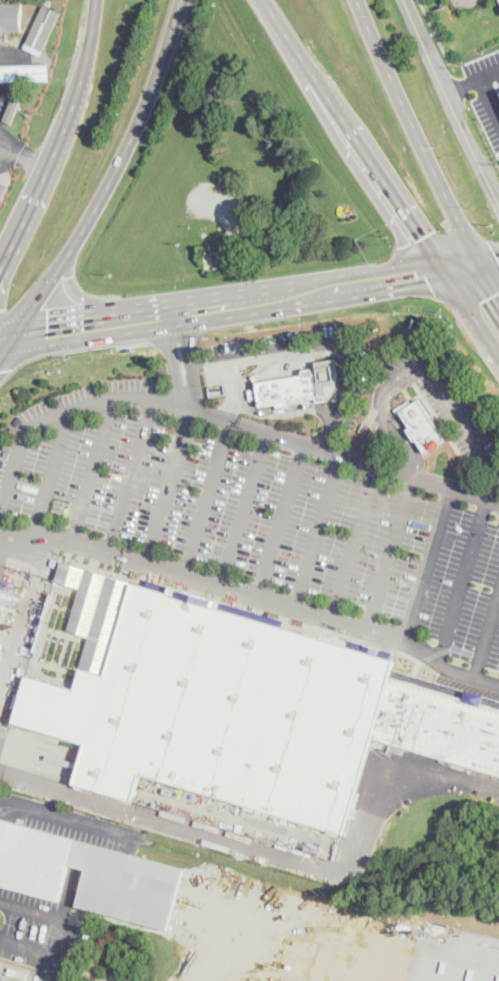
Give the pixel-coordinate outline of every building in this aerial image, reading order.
[(10,31),(10,30),(22,30),(22,2),(0,1),(0,31),(10,31)] [(31,66),(51,65),(50,23),(31,24),(31,66)] [(46,82),(46,71),(0,67),(0,77),(46,82)] [(255,381),(301,373),(300,367),(312,366),(313,370),(316,370),(315,359),(335,356),(338,375),(331,392),(286,401),(287,406),(278,407),(276,402),(258,405),(255,381)] [(399,410),(418,397),(445,438),(425,452),(416,438),(413,440),(405,427),(409,425),(399,410)] [(133,584),(106,676),(81,669),(90,636),(69,629),(81,588),(56,580),(61,562),(95,571),(133,584)] [(392,672),(498,703),(498,775),(372,738),(344,833),(139,774),(131,800),(74,784),(86,743),(13,722),(26,676),(75,690),(81,669),(106,676),(133,584),(146,588),(148,581),(285,621),(283,629),(350,649),(352,641),(393,653),(390,660),(395,661),(392,672)] [(59,900),(0,885),(0,819),(186,869),(169,930),(78,905),(88,869),(69,864),(59,900)] [(28,974),(26,980),(8,973),(10,967),(28,974)]
